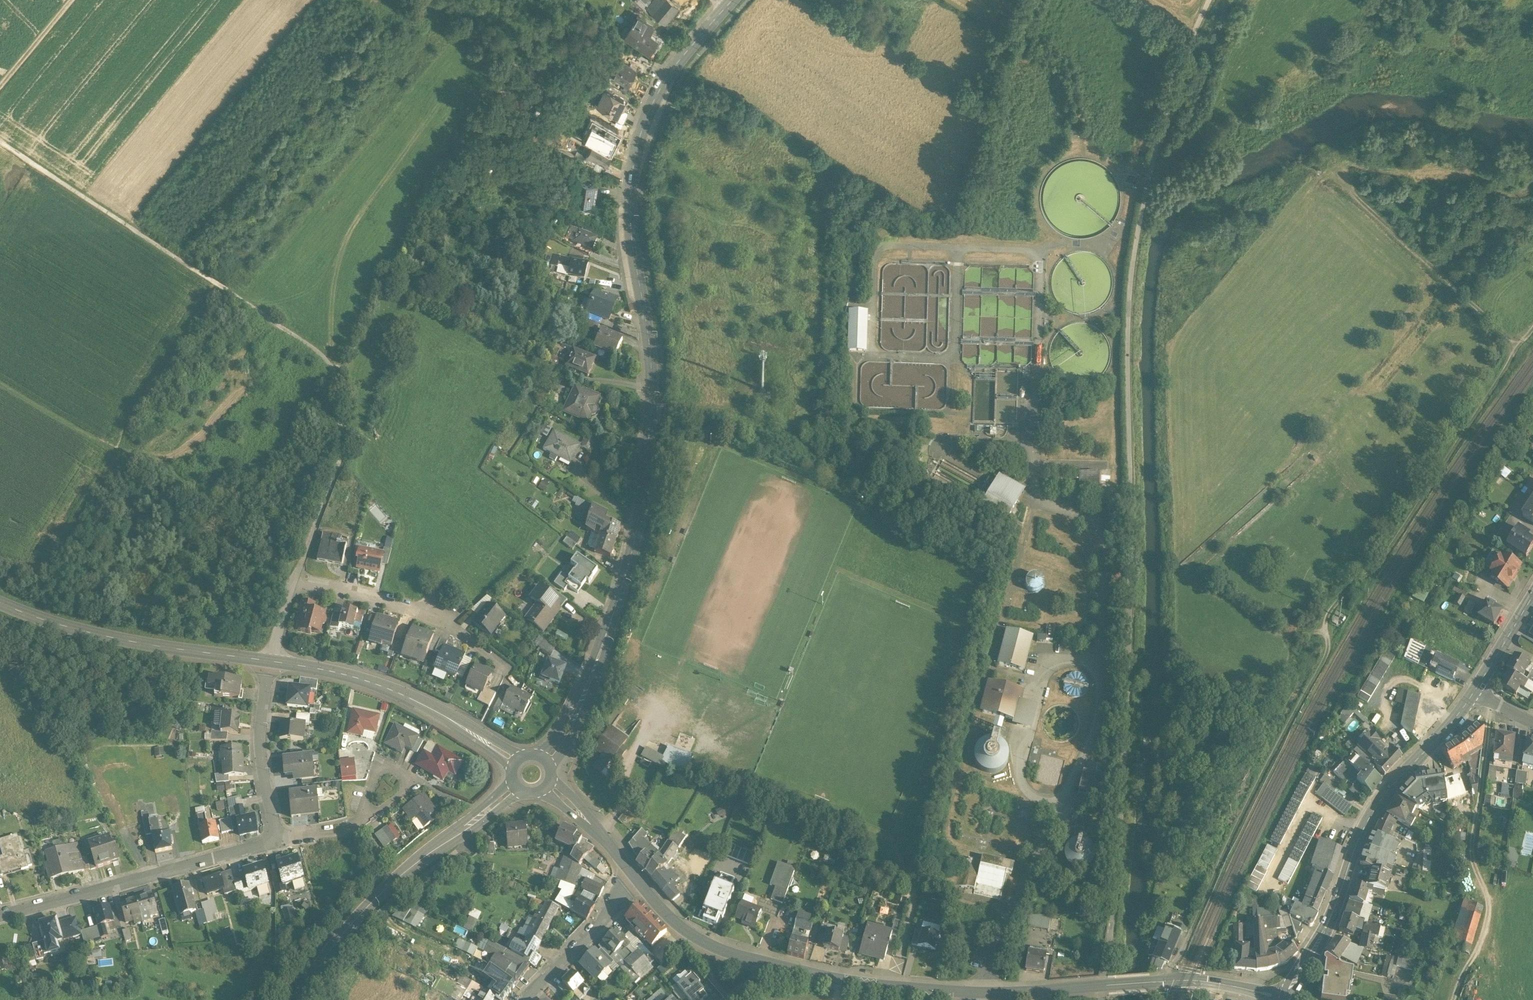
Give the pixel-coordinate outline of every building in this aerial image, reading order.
[(634,4),(651,17),(653,15),(646,10),(654,0),(637,0),(634,4)] [(646,10),(653,15),(664,24),(679,6),(672,0),(670,3),(667,0),(654,0),(646,10)] [(647,26),(638,20),(625,42),(649,55),(657,41),(650,36),(651,34),(645,30),(647,26)] [(655,65),(639,58),(635,65),(639,68),(639,71),(637,74),(647,79),(655,65)] [(619,64),(611,81),(627,89),(636,73),(619,64)] [(624,105),(605,96),(598,111),(613,119),(617,120),(619,114),(620,112),(623,111),(625,107),(624,105)] [(628,119),(619,114),(617,120),(613,119),(610,124),(623,130),(628,119)] [(1077,121),(1070,122),(1072,136),(1083,135),(1082,124),(1077,124),(1077,121)] [(592,149),(611,158),(620,139),(593,126),(584,145),(592,149)] [(1144,150),(1138,148),(1137,156),(1144,158),(1146,153),(1144,150)] [(611,158),(592,149),(586,162),(596,167),(597,164),(606,168),(611,158)] [(596,167),(586,162),(583,168),(593,173),(596,167)] [(1138,176),(1128,173),(1124,179),(1125,182),(1136,185),(1138,177),(1138,176)] [(579,181),(572,180),(570,195),(576,195),(577,189),(578,189),(579,181)] [(578,189),(577,189),(576,195),(575,209),(594,212),(595,201),(593,201),(595,191),(578,189)] [(596,234),(589,231),(590,228),(587,227),(586,229),(582,227),(581,228),(578,226),(573,237),(581,241),(591,245),(596,234)] [(1118,233),(1112,229),(1109,234),(1116,238),(1118,233)] [(1078,239),(1077,240),(1072,240),(1072,247),(1080,247),(1080,239),(1078,239)] [(591,245),(581,241),(578,246),(589,251),(591,245)] [(572,255),(560,252),(559,260),(570,262),(572,255)] [(582,254),(577,253),(577,256),(572,255),(570,262),(569,269),(585,273),(588,259),(582,257),(582,254)] [(607,277),(595,275),(594,281),(606,283),(607,277)] [(603,291),(595,288),(587,306),(589,307),(602,313),(603,311),(606,313),(608,308),(610,309),(611,308),(615,310),(617,304),(611,301),(614,295),(603,290),(603,291)] [(602,313),(589,307),(586,313),(599,319),(602,313)] [(865,314),(850,313),(849,351),(864,351),(865,314)] [(599,320),(589,315),(586,320),(596,325),(599,320)] [(622,337),(607,329),(602,326),(595,341),(608,347),(607,349),(615,352),(622,337)] [(560,341),(551,361),(571,371),(573,365),(566,361),(573,346),(560,341)] [(595,356),(573,346),(566,361),(573,365),(588,372),(595,356)] [(1026,368),(967,366),(967,369),(971,369),(971,373),(975,374),(975,369),(1019,370),(1020,372),(1020,378),(1029,378),(1030,368),(1026,368)] [(585,388),(576,383),(565,406),(578,412),(576,415),(588,421),(592,413),(594,413),(596,412),(597,410),(598,408),(597,406),(596,404),(594,403),(597,396),(584,390),(585,388)] [(579,442),(554,428),(544,446),(557,454),(559,451),(570,458),(579,442)] [(588,432),(581,444),(588,448),(595,435),(588,432)] [(1112,473),(1079,472),(1078,484),(1082,484),(1081,501),(1097,502),(1097,507),(1111,508),(1112,473)] [(1023,493),(998,479),(993,489),(985,503),(983,506),(1008,520),(1023,493)] [(595,505),(579,496),(575,503),(591,512),(593,512),(595,505)] [(536,503),(528,497),(524,502),(532,508),(536,503)] [(1526,514),(1525,513),(1523,515),(1532,522),(1532,504),(1526,514)] [(605,511),(595,505),(593,512),(591,512),(588,527),(595,532),(596,526),(599,527),(602,528),(604,520),(602,520),(605,511)] [(620,526),(604,520),(602,528),(600,535),(616,541),(620,526)] [(1519,527),(1508,545),(1512,548),(1513,546),(1520,550),(1518,552),(1527,557),(1532,547),(1532,540),(1529,537),(1530,535),(1519,527)] [(581,537),(571,529),(566,535),(577,543),(581,537)] [(341,539),(322,535),(317,563),(342,568),(343,564),(346,548),(340,546),(341,539)] [(600,535),(595,551),(611,556),(616,541),(600,535)] [(355,543),(348,541),(346,548),(343,564),(350,565),(355,543)] [(391,552),(384,550),(383,556),(382,556),(381,564),(387,565),(391,552)] [(1505,558),(1493,551),(1486,562),(1498,569),(1505,558)] [(382,556),(360,552),(358,562),(360,563),(358,571),(378,575),(381,564),(382,556)] [(597,567),(576,553),(571,559),(578,563),(569,577),(566,581),(568,583),(577,589),(586,577),(588,579),(597,567)] [(1498,569),(1493,577),(1508,587),(1520,567),(1505,558),(1498,569)] [(566,581),(569,577),(562,572),(555,581),(564,588),(568,583),(566,581)] [(537,602),(525,618),(543,631),(559,608),(555,605),(558,600),(546,590),(538,585),(530,597),(537,602)] [(562,595),(549,586),(546,590),(558,600),(562,595)] [(1467,593),(1456,587),(1453,592),(1459,595),(1464,598),(1467,593)] [(567,599),(562,595),(558,600),(555,605),(559,608),(567,599)] [(1459,595),(1454,604),(1459,607),(1464,598),(1459,595)] [(471,609),(479,615),(488,604),(482,600),(471,609)] [(1497,606),(1489,602),(1479,618),(1494,627),(1502,613),(1496,609),(1497,606)] [(314,606),(303,603),(300,615),(302,615),(311,618),(313,612),(314,606)] [(504,616),(488,604),(479,615),(474,623),(489,634),(498,622),(499,623),(504,616)] [(358,614),(343,610),(341,618),(339,628),(340,628),(354,631),(360,633),(361,628),(363,619),(357,618),(358,614)] [(311,618),(302,615),(298,631),(312,634),(312,633),(321,635),(323,627),(324,627),(325,626),(326,625),(326,624),(326,622),(325,621),(324,620),(325,615),(313,612),(311,618)] [(341,618),(334,616),(330,629),(339,632),(340,628),(339,628),(341,618)] [(392,622),(377,618),(376,621),(372,633),(369,643),(381,647),(382,644),(392,647),(398,629),(399,625),(392,622)] [(376,621),(371,619),(367,631),(372,633),(376,621)] [(1039,635),(1039,640),(1055,640),(1055,627),(1047,627),(1047,635),(1039,635)] [(412,629),(411,631),(406,643),(401,656),(423,666),(427,656),(428,652),(434,637),(424,633),(412,629)] [(1031,637),(1006,631),(999,664),(1024,670),(1031,637)] [(539,635),(534,642),(539,646),(544,639),(539,635)] [(434,637),(428,652),(434,654),(435,652),(440,640),(434,637)] [(554,646),(544,639),(539,646),(550,654),(554,646)] [(440,640),(435,652),(441,655),(445,647),(445,648),(447,643),(440,640)] [(406,643),(401,641),(396,654),(401,656),(406,643)] [(1431,651),(1410,642),(1403,661),(1417,667),(1423,670),(1431,651)] [(445,648),(445,647),(441,655),(435,669),(455,678),(459,670),(462,664),(460,663),(464,656),(445,648)] [(1357,699),(1367,705),(1394,660),(1384,654),(1357,699)] [(472,659),(464,656),(460,663),(462,664),(459,670),(465,673),(472,659)] [(1522,661),(1515,657),(1507,671),(1511,673),(1522,679),(1525,674),(1530,665),(1526,663),(1528,660),(1524,658),(1522,661)] [(565,665),(549,659),(542,675),(559,682),(565,665)] [(1457,669),(1435,660),(1431,667),(1437,670),(1435,675),(1451,682),(1457,669)] [(491,674),(476,666),(467,684),(482,692),(485,687),(491,674)] [(1529,676),(1525,674),(1522,679),(1532,686),(1532,685),(1532,670),(1529,676)] [(1511,673),(1503,688),(1516,696),(1520,689),(1531,695),(1532,691),(1532,686),(1522,679),(1511,673)] [(242,680),(210,675),(208,685),(216,686),(214,694),(240,698),(242,680)] [(318,682),(301,678),(299,688),(310,690),(317,691),(318,682)] [(1020,693),(990,685),(983,712),(1013,720),(1018,701),(1020,693)] [(299,688),(291,687),(287,705),(307,708),(310,690),(299,688)] [(495,692),(485,687),(482,692),(477,701),(488,706),(495,692)] [(504,701),(503,702),(524,713),(532,697),(511,687),(508,693),(504,701)] [(508,693),(503,690),(498,698),(504,701),(508,693)] [(1407,693),(1399,691),(1396,704),(1404,706),(1407,694),(1407,693)] [(1404,706),(1400,726),(1410,735),(1418,697),(1418,696),(1409,694),(1407,694),(1404,706)] [(498,698),(493,708),(499,711),(503,702),(504,701),(498,698)] [(1038,706),(1018,701),(1013,720),(1014,720),(1013,726),(1031,731),(1038,706)] [(230,709),(213,707),(212,724),(221,725),(220,730),(220,731),(228,731),(238,732),(240,715),(230,714),(230,709)] [(354,709),(348,733),(361,736),(362,729),(376,732),(380,714),(354,709)] [(1347,709),(1339,718),(1346,724),(1354,714),(1347,709)] [(310,715),(297,714),(296,723),(301,724),(309,724),(310,715)] [(296,723),(281,722),(280,731),(281,731),(281,738),(300,740),(301,724),(296,723)] [(1476,723),(1457,740),(1467,755),(1482,746),(1483,732),(1476,723)] [(418,738),(403,730),(403,728),(395,724),(385,743),(396,749),(396,750),(402,753),(405,746),(412,750),(418,738)] [(626,738),(610,726),(595,747),(602,753),(593,766),(601,772),(602,772),(604,768),(616,752),(622,744),(626,738)] [(995,726),(991,739),(994,740),(998,741),(1002,727),(995,726)] [(220,730),(211,729),(210,738),(227,739),(228,731),(220,731),(220,730)] [(1370,735),(1357,749),(1365,755),(1374,745),(1377,742),(1370,735)] [(1515,737),(1497,735),(1497,740),(1496,740),(1495,746),(1496,746),(1495,755),(1512,758),(1515,737)] [(418,738),(412,750),(417,753),(423,741),(418,738)] [(1004,746),(1001,742),(998,741),(994,740),(991,739),(988,739),(979,743),(976,746),(973,753),(973,760),(975,767),(980,771),(987,774),(994,774),(1000,771),(1005,767),(1007,762),(1008,754),(1006,749),(1004,746)] [(1530,739),(1528,739),(1527,740),(1527,741),(1526,743),(1527,744),(1528,745),(1525,757),(1531,759),(1532,759),(1532,739),(1530,739)] [(1457,740),(1441,750),(1453,770),(1463,763),(1461,759),(1467,755),(1457,740)] [(627,748),(622,744),(616,752),(620,756),(627,748)] [(241,745),(222,746),(224,746),(225,757),(222,757),(222,758),(224,758),(224,772),(224,774),(229,774),(244,773),(243,761),(241,761),(241,745)] [(1396,764),(1374,745),(1365,755),(1370,760),(1374,767),(1377,770),(1384,777),(1396,764)] [(1482,746),(1467,755),(1468,757),(1468,763),(1471,768),(1469,777),(1471,781),(1478,778),(1481,754),(1482,746)] [(462,762),(437,747),(432,757),(429,755),(422,768),(441,779),(447,769),(455,774),(462,762)] [(693,757),(669,747),(662,759),(656,756),(654,757),(653,760),(660,764),(662,760),(685,772),(693,757)] [(1365,755),(1357,749),(1354,753),(1362,760),(1359,763),(1370,772),(1374,767),(1370,760),(1365,755)] [(654,757),(643,751),(641,754),(653,760),(654,757)] [(423,752),(416,764),(422,768),(429,755),(423,752)] [(1065,760),(1041,754),(1034,782),(1058,788),(1065,760)] [(311,755),(284,757),(285,773),(298,772),(299,778),(313,777),(311,755)] [(1512,758),(1495,755),(1493,766),(1511,769),(1512,758)] [(1531,759),(1525,757),(1523,764),(1530,766),(1531,759)] [(354,774),(352,759),(350,759),(345,760),(341,760),(343,775),(354,774)] [(1349,767),(1353,770),(1359,763),(1355,760),(1349,767)] [(1349,767),(1345,762),(1333,774),(1340,780),(1343,777),(1352,787),(1356,782),(1361,777),(1353,770),(1349,767)] [(1359,763),(1353,770),(1361,777),(1356,782),(1364,790),(1370,796),(1380,783),(1371,776),(1372,774),(1370,772),(1359,763)] [(614,775),(604,768),(602,772),(611,779),(614,775)] [(1517,781),(1527,783),(1529,772),(1519,770),(1517,781)] [(224,772),(214,772),(216,781),(229,780),(229,774),(224,774),(224,772)] [(1108,778),(1082,772),(1077,792),(1103,799),(1108,778)] [(1414,779),(1395,798),(1415,808),(1415,809),(1418,810),(1430,802),(1432,805),(1447,802),(1447,801),(1444,789),(1443,780),(1442,773),(1414,779)] [(1320,775),(1316,781),(1319,783),(1324,777),(1320,775)] [(1459,775),(1443,780),(1444,789),(1447,801),(1466,794),(1459,775)] [(1306,777),(1271,841),(1280,846),(1313,780),(1306,777)] [(1338,788),(1324,777),(1319,783),(1323,786),(1333,794),(1338,788)] [(1471,781),(1469,782),(1471,791),(1472,795),(1477,793),(1478,778),(1471,781)] [(1356,782),(1352,787),(1348,792),(1356,799),(1364,790),(1356,782)] [(1515,785),(1502,783),(1501,796),(1513,797),(1515,785)] [(1333,794),(1323,786),(1315,796),(1344,817),(1352,807),(1333,794)] [(316,789),(289,791),(291,815),(300,814),(300,811),(318,809),(317,796),(316,789)] [(423,794),(404,808),(412,821),(419,816),(425,825),(439,815),(423,794)] [(217,807),(226,806),(226,798),(217,798),(217,807)] [(1415,808),(1395,798),(1386,816),(1395,821),(1404,825),(1407,821),(1412,824),(1415,819),(1411,817),(1415,809),(1415,808)] [(243,802),(236,803),(238,816),(245,815),(243,802)] [(230,815),(230,817),(237,816),(238,816),(236,803),(228,805),(230,815)] [(148,808),(141,809),(145,831),(152,830),(150,818),(148,808)] [(204,810),(197,811),(202,839),(218,836),(217,828),(219,827),(218,823),(216,824),(215,819),(206,821),(206,817),(204,810)] [(238,816),(237,816),(240,832),(258,829),(255,813),(245,815),(238,816)] [(628,817),(624,814),(618,821),(622,824),(628,817)] [(1313,814),(1288,860),(1297,865),(1322,819),(1313,814)] [(230,815),(219,817),(221,829),(232,827),(230,817),(230,815)] [(158,816),(150,818),(152,830),(152,832),(160,830),(160,828),(158,816)] [(1386,816),(1383,823),(1379,822),(1373,835),(1375,836),(1394,844),(1395,842),(1396,839),(1397,836),(1390,832),(1395,821),(1386,816)] [(125,819),(118,821),(120,831),(128,830),(125,819)] [(525,823),(505,825),(508,847),(521,846),(521,844),(527,843),(525,823)] [(397,837),(387,825),(381,829),(390,842),(397,837)] [(563,825),(555,840),(570,847),(576,835),(577,833),(563,825)] [(160,830),(152,832),(155,848),(171,845),(170,838),(173,838),(172,833),(169,833),(168,829),(163,830),(162,827),(160,828),(160,830)] [(677,828),(677,827),(668,842),(678,850),(688,835),(678,828),(679,828),(678,827),(677,828)] [(390,842),(381,829),(375,834),(384,846),(390,842)] [(636,836),(628,845),(632,850),(642,839),(646,835),(641,830),(640,832),(636,836)] [(0,838),(0,847),(4,860),(0,861),(0,871),(1,874),(28,867),(23,849),(21,850),(17,834),(0,838)] [(108,834),(89,840),(92,851),(95,864),(118,858),(114,843),(111,843),(108,834)] [(576,835),(570,847),(575,850),(577,847),(582,838),(576,835)] [(1394,844),(1375,836),(1373,835),(1366,850),(1375,853),(1370,869),(1371,869),(1390,875),(1390,874),(1394,859),(1393,859),(1398,846),(1396,845),(1394,844)] [(720,837),(714,852),(718,854),(724,839),(720,837)] [(588,842),(582,838),(577,847),(589,854),(594,848),(587,844),(588,842)] [(650,846),(642,839),(632,850),(638,861),(636,864),(646,873),(659,854),(651,846),(650,846)] [(76,841),(65,844),(72,870),(83,867),(80,854),(76,841)] [(1341,851),(1321,841),(1312,867),(1316,870),(1317,869),(1332,878),(1341,851)] [(659,854),(646,873),(651,879),(663,893),(674,883),(677,880),(666,866),(678,850),(668,842),(667,842),(659,854)] [(1092,862),(1094,856),(1092,850),(1089,846),(1084,843),(1079,842),(1073,843),(1069,846),(1065,851),(1064,856),(1066,862),(1069,867),(1074,870),(1079,871),(1085,870),(1089,866),(1092,862)] [(720,854),(748,864),(752,853),(725,843),(720,854)] [(65,844),(45,849),(52,875),(72,870),(65,844)] [(589,854),(577,847),(575,850),(570,858),(578,865),(586,857),(589,854)] [(1257,867),(1266,872),(1277,852),(1267,847),(1257,867)] [(1366,850),(1365,850),(1359,867),(1370,870),(1370,869),(1375,853),(1366,850)] [(92,851),(85,852),(89,865),(95,864),(92,851)] [(85,852),(80,854),(83,867),(89,865),(85,852)] [(600,864),(589,854),(586,857),(591,860),(589,863),(596,869),(600,864)] [(297,857),(277,862),(279,869),(283,883),(284,883),(303,877),(297,857)] [(577,867),(564,857),(556,879),(558,880),(561,881),(572,885),(576,875),(578,876),(580,869),(577,867)] [(1008,864),(982,858),(977,878),(974,890),(973,894),(1000,901),(1005,876),(1008,864)] [(1297,865),(1288,860),(1278,880),(1287,885),(1297,865)] [(262,863),(244,868),(245,871),(249,887),(267,882),(262,863)] [(795,869),(778,863),(770,885),(775,887),(787,891),(795,869)] [(607,871),(600,864),(596,869),(604,875),(607,871)] [(1014,866),(1008,864),(1005,876),(1010,877),(1011,874),(1014,866)] [(1256,894),(1266,872),(1257,867),(1246,889),(1256,894)] [(231,869),(219,873),(223,886),(226,896),(237,893),(237,891),(232,874),(231,869)] [(279,869),(271,871),(276,890),(285,888),(284,883),(283,883),(279,869)] [(1316,870),(1302,908),(1317,915),(1325,895),(1332,878),(1317,869),(1316,870)] [(1390,875),(1371,869),(1366,887),(1384,892),(1385,892),(1390,875)] [(245,871),(232,874),(237,891),(249,887),(245,871)] [(219,873),(203,877),(206,891),(223,886),(219,873)] [(578,876),(576,875),(572,885),(575,886),(575,885),(584,890),(599,897),(603,888),(578,876)] [(734,880),(721,875),(718,882),(714,881),(702,911),(706,913),(703,920),(716,925),(719,918),(722,919),(734,889),(731,888),(734,880)] [(977,878),(969,876),(966,888),(974,890),(977,878)] [(188,881),(172,885),(177,900),(186,898),(192,896),(188,881)] [(572,885),(561,881),(560,886),(559,888),(562,890),(559,896),(568,901),(575,886),(572,885)] [(674,883),(663,893),(671,903),(679,896),(673,889),(674,887),(674,886),(676,884),(674,883)] [(1365,888),(1354,885),(1349,901),(1362,905),(1363,905),(1366,893),(1371,894),(1372,889),(1366,887),(1365,887),(1365,888)] [(787,891),(775,887),(771,899),(782,904),(787,891)] [(1384,892),(1372,889),(1371,894),(1383,897),(1384,892)] [(584,890),(580,897),(594,906),(599,897),(584,890)] [(149,892),(135,896),(141,915),(149,913),(155,911),(149,892)] [(131,918),(141,915),(135,896),(120,900),(125,920),(131,918)] [(192,896),(186,898),(190,909),(195,908),(192,896)] [(594,906),(580,897),(575,905),(568,901),(559,896),(555,902),(586,920),(594,906)] [(1256,907),(1256,900),(1253,901),(1254,898),(1243,896),(1241,904),(1252,907),(1256,907)] [(755,901),(744,897),(741,904),(752,908),(754,905),(755,901)] [(1295,904),(1280,897),(1280,898),(1281,904),(1283,911),(1286,910),(1289,917),(1289,916),(1295,904)] [(177,900),(180,912),(190,909),(186,898),(177,900)] [(543,902),(532,898),(529,904),(537,908),(540,908),(543,902)] [(213,899),(201,903),(202,906),(204,913),(216,909),(213,899)] [(403,900),(395,915),(420,928),(428,912),(403,900)] [(1464,902),(1458,921),(1454,932),(1449,949),(1468,955),(1482,909),(1464,902)] [(93,907),(97,924),(100,935),(107,933),(103,922),(112,919),(111,914),(113,913),(112,907),(109,907),(108,903),(93,907)] [(547,904),(546,903),(540,915),(528,937),(540,943),(558,908),(556,907),(547,904)] [(752,908),(741,904),(735,919),(743,922),(742,923),(754,928),(761,911),(752,908)] [(1283,911),(1281,904),(1278,905),(1279,912),(1280,931),(1292,927),(1289,917),(1286,910),(1283,911)] [(1302,908),(1295,904),(1289,916),(1302,922),(1303,921),(1308,924),(1308,925),(1308,926),(1308,927),(1309,927),(1310,928),(1311,928),(1312,927),(1313,926),(1318,916),(1317,915),(1302,908)] [(1361,908),(1348,904),(1344,916),(1363,922),(1363,924),(1365,924),(1368,925),(1370,915),(1371,911),(1364,910),(1365,906),(1363,905),(1362,905),(1361,908)] [(202,906),(195,908),(199,923),(206,921),(204,913),(202,906)] [(640,906),(626,920),(652,947),(666,933),(640,906)] [(291,907),(284,909),(286,918),(293,916),(291,907)] [(1372,908),(1371,911),(1370,915),(1377,917),(1378,914),(1382,915),(1383,910),(1372,908)] [(534,917),(530,915),(522,928),(520,927),(518,931),(528,936),(528,937),(540,915),(539,914),(539,915),(536,913),(534,917)] [(76,914),(56,919),(59,933),(61,938),(82,932),(80,929),(76,914)] [(164,915),(158,917),(162,932),(168,930),(164,915)] [(1050,918),(1029,915),(1027,927),(1048,931),(1050,918)] [(55,916),(39,921),(44,937),(48,950),(57,947),(54,934),(59,933),(56,919),(55,916)] [(477,920),(469,916),(463,928),(471,932),(477,920)] [(1363,922),(1344,916),(1339,932),(1352,937),(1354,931),(1361,933),(1363,924),(1363,922)] [(1269,919),(1261,920),(1262,922),(1257,922),(1253,923),(1253,926),(1253,935),(1254,939),(1255,964),(1256,972),(1268,970),(1277,968),(1275,952),(1276,951),(1274,945),(1277,945),(1278,945),(1278,943),(1276,930),(1279,930),(1279,923),(1278,918),(1271,919),(1271,918),(1269,919)] [(813,923),(796,919),(794,928),(811,932),(813,923)] [(901,923),(894,921),(891,932),(892,933),(891,937),(897,938),(901,923)] [(100,935),(97,924),(80,929),(82,932),(84,943),(101,938),(100,935)] [(128,926),(122,927),(125,938),(131,936),(128,926)] [(844,928),(838,926),(837,932),(835,931),(834,934),(842,936),(844,928)] [(891,932),(878,929),(876,935),(866,932),(868,926),(867,926),(859,955),(872,958),(873,955),(885,958),(891,937),(892,933),(891,932)] [(1177,930),(1167,926),(1166,929),(1164,933),(1162,939),(1160,944),(1174,950),(1180,934),(1176,933),(1177,930)] [(1243,926),(1233,926),(1232,941),(1242,941),(1243,926)] [(1379,930),(1364,927),(1362,940),(1358,939),(1358,941),(1361,942),(1360,949),(1363,949),(1371,951),(1372,945),(1382,947),(1384,936),(1385,937),(1385,936),(1386,929),(1379,927),(1379,930)] [(835,931),(827,929),(823,948),(838,952),(842,937),(842,936),(834,934),(835,931)] [(623,939),(615,930),(602,942),(614,954),(622,946),(626,950),(627,949),(630,946),(623,939)] [(1164,933),(1158,930),(1155,936),(1162,939),(1164,933)] [(930,934),(921,931),(920,936),(917,947),(935,951),(936,944),(939,945),(941,936),(938,936),(930,934)] [(630,933),(623,939),(630,946),(627,949),(634,956),(639,951),(636,949),(641,945),(630,933)] [(802,935),(793,933),(791,939),(806,943),(806,940),(801,938),(802,935)] [(914,935),(911,945),(917,947),(920,936),(914,935)] [(528,937),(528,936),(524,944),(528,946),(529,945),(536,949),(540,943),(528,937)] [(44,937),(37,939),(41,952),(48,950),(44,937)] [(849,938),(842,937),(838,952),(845,953),(845,954),(849,938)] [(41,952),(37,939),(32,941),(37,958),(42,957),(41,952)] [(524,944),(515,939),(514,940),(516,941),(511,949),(510,948),(509,949),(511,950),(525,958),(530,950),(535,953),(536,949),(529,945),(528,946),(524,944)] [(806,943),(791,939),(787,956),(804,960),(808,943),(806,943)] [(1356,947),(1335,940),(1325,954),(1338,962),(1340,959),(1355,966),(1363,949),(1360,949),(1356,948),(1356,947)] [(509,952),(506,950),(507,949),(495,943),(491,941),(486,950),(496,956),(491,966),(504,976),(505,975),(515,982),(530,963),(509,952)] [(614,954),(602,942),(598,946),(601,949),(610,958),(614,954)] [(476,948),(465,943),(462,950),(472,956),(476,948)] [(1276,951),(1275,952),(1277,968),(1286,964),(1297,954),(1288,943),(1276,951)] [(1174,950),(1160,944),(1150,967),(1161,970),(1164,963),(1167,965),(1174,950)] [(94,947),(95,953),(105,952),(104,945),(94,947)] [(627,949),(626,950),(622,946),(614,954),(610,958),(614,962),(635,984),(640,979),(636,975),(649,964),(650,965),(654,962),(650,958),(652,956),(641,945),(636,949),(639,951),(634,956),(627,949)] [(1248,946),(1236,945),(1234,970),(1235,970),(1245,971),(1246,971),(1256,972),(1255,964),(1247,963),(1248,946)] [(1038,949),(1030,948),(1029,953),(1028,953),(1025,971),(1043,974),(1045,956),(1037,954),(1038,949)] [(610,958),(601,949),(597,953),(609,966),(614,962),(610,958)] [(535,953),(530,950),(525,958),(511,950),(509,952),(530,963),(535,966),(541,956),(535,953)] [(0,953),(0,955),(3,966),(11,964),(8,951),(0,953)] [(597,953),(596,953),(593,956),(589,956),(581,964),(596,980),(610,967),(597,953)] [(1394,955),(1390,966),(1387,976),(1393,978),(1396,967),(1395,967),(1399,956),(1394,955)] [(1421,961),(1399,956),(1395,967),(1396,967),(1418,973),(1421,961)] [(1326,958),(1326,959),(1321,999),(1345,999),(1345,997),(1347,987),(1350,988),(1353,971),(1341,968),(1326,958)] [(485,961),(481,960),(476,967),(485,973),(491,966),(485,961)] [(504,976),(491,966),(485,973),(499,984),(493,992),(495,993),(503,999),(514,983),(504,976)] [(588,990),(571,972),(561,982),(569,990),(573,993),(577,989),(583,995),(588,990)] [(677,987),(686,998),(688,999),(703,999),(707,997),(697,985),(699,983),(692,974),(678,986),(677,987)] [(481,985),(472,979),(467,988),(475,993),(477,990),(478,991),(481,985)] [(457,982),(449,995),(456,999),(460,999),(467,988),(457,982)] [(569,990),(561,982),(557,986),(565,994),(569,990)] [(481,985),(478,991),(477,990),(475,993),(471,999),(491,999),(495,993),(493,992),(481,985)] [(677,987),(678,986),(676,985),(671,989),(680,999),(684,999),(686,998),(677,987)]
